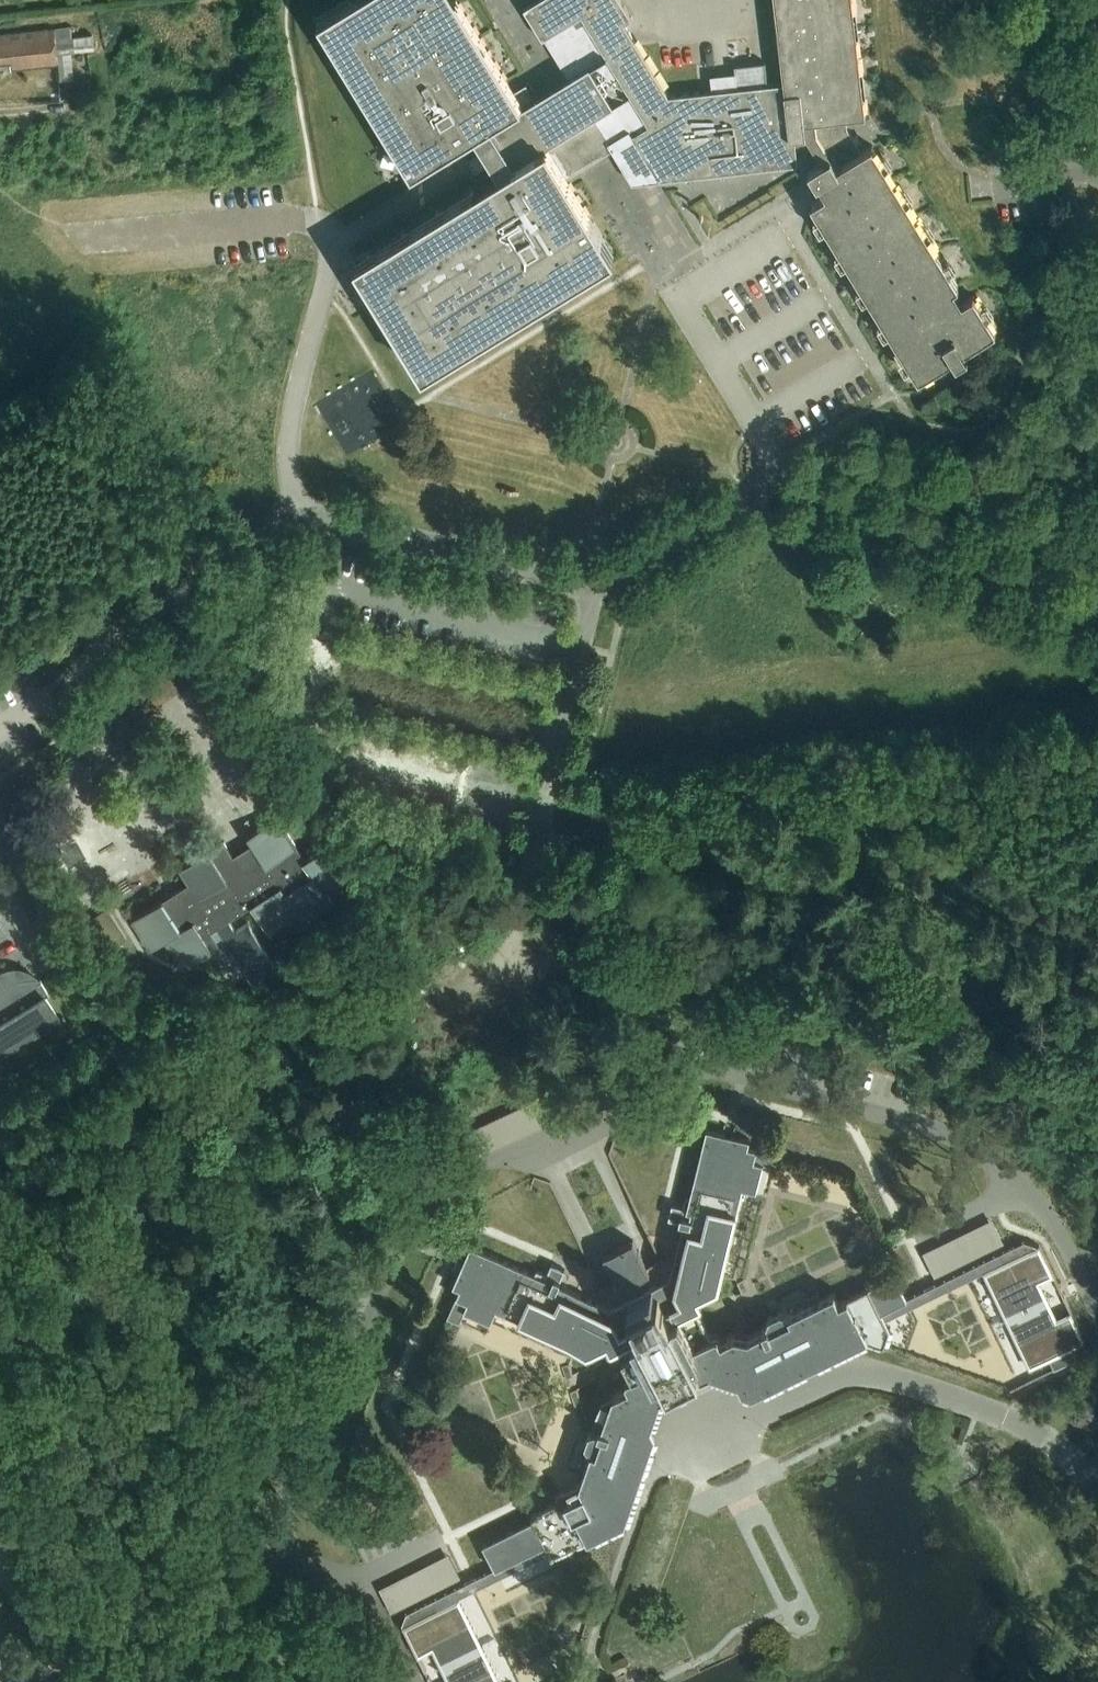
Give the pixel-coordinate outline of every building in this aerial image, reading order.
[(319,21),(332,41),(339,52),(412,172),(445,152),(470,137),(477,133),(486,148),(468,159),(476,173),(495,161),(501,171),(494,176),(468,191),(427,217),(424,218),(367,254),(356,261),(381,302),(390,315),(422,368),(424,372),(457,351),(467,345),(477,339),(525,310),(575,279),(608,258),(617,253),(612,245),(607,238),(584,199),(569,175),(581,168),(613,148),(619,159),(628,153),(638,147),(656,176),(793,161),(791,143),(796,142),(807,141),(820,161),(807,169),(816,183),(818,182),(826,195),(812,205),(921,373),(924,378),(947,362),(955,357),(959,355),(961,359),(973,352),(970,347),(999,328),(976,293),(965,300),(957,286),(961,284),(871,145),(860,152),(845,129),(844,119),(864,116),(852,0),(772,0),(781,82),(737,87),(735,72),(709,76),(711,90),(668,96),(637,46),(628,32),(624,24),(631,20),(633,18),(622,0),(536,0),(525,7),(524,7),(543,39),(545,38),(569,77),(535,98),(527,84),(513,92),(457,0),(354,0),(352,2),(319,21)] [(57,52),(95,48),(93,34),(73,36),(72,27),(0,34),(0,62),(10,61),(11,69),(58,65),(57,52)] [(213,931),(254,905),(272,933),(301,915),(305,922),(335,903),(326,889),(354,871),(335,841),(307,859),(280,816),(250,835),(255,843),(235,855),(226,840),(181,869),(190,883),(134,919),(153,949),(167,940),(185,969),(223,945),(213,931)] [(109,909),(93,919),(112,950),(128,939),(109,909)] [(48,1026),(52,1032),(65,1024),(47,995),(50,992),(43,980),(38,982),(33,976),(26,972),(17,971),(17,970),(5,972),(5,973),(0,977),(0,1055),(48,1026)] [(649,1289),(644,1278),(652,1275),(635,1240),(606,1255),(627,1299),(612,1307),(560,1284),(562,1279),(566,1271),(553,1266),(550,1274),(539,1269),(538,1274),(472,1245),(455,1285),(462,1288),(459,1297),(469,1302),(466,1311),(492,1322),(498,1309),(589,1350),(607,1340),(612,1348),(625,1340),(635,1335),(640,1347),(624,1354),(633,1374),(628,1377),(628,1380),(630,1385),(615,1393),(604,1426),(602,1425),(599,1431),(604,1432),(598,1451),(593,1450),(582,1482),(558,1494),(561,1501),(533,1515),(535,1519),(485,1544),(498,1569),(547,1544),(553,1555),(590,1537),(627,1520),(657,1432),(653,1424),(663,1396),(671,1392),(670,1388),(701,1373),(702,1376),(712,1372),(740,1381),(744,1389),(755,1393),(867,1337),(885,1344),(890,1329),(886,1320),(985,1271),(1029,1249),(1025,1242),(909,1300),(896,1275),(850,1298),(841,1301),(836,1292),(790,1315),(792,1318),(772,1329),(770,1324),(764,1327),(765,1329),(750,1336),(736,1333),(723,1340),(720,1334),(718,1334),(712,1337),(697,1307),(703,1303),(703,1301),(701,1295),(720,1285),(744,1189),(758,1191),(764,1163),(756,1161),(758,1149),(749,1147),(751,1139),(708,1129),(692,1197),(688,1196),(685,1207),(674,1204),(671,1218),(686,1222),(672,1278),(649,1289)] [(398,1163),(409,1159),(406,1150),(394,1154),(398,1163)] [(1053,1274),(1039,1244),(1029,1249),(985,1271),(1030,1366),(1051,1357),(1056,1367),(1082,1354),(1086,1343),(1071,1313),(1058,1319),(1039,1281),(1053,1274)] [(460,1600),(405,1627),(420,1655),(433,1648),(450,1681),(500,1681),(460,1600)] [(14,1679),(3,1662),(0,1664),(0,1681),(11,1681),(14,1679)]
